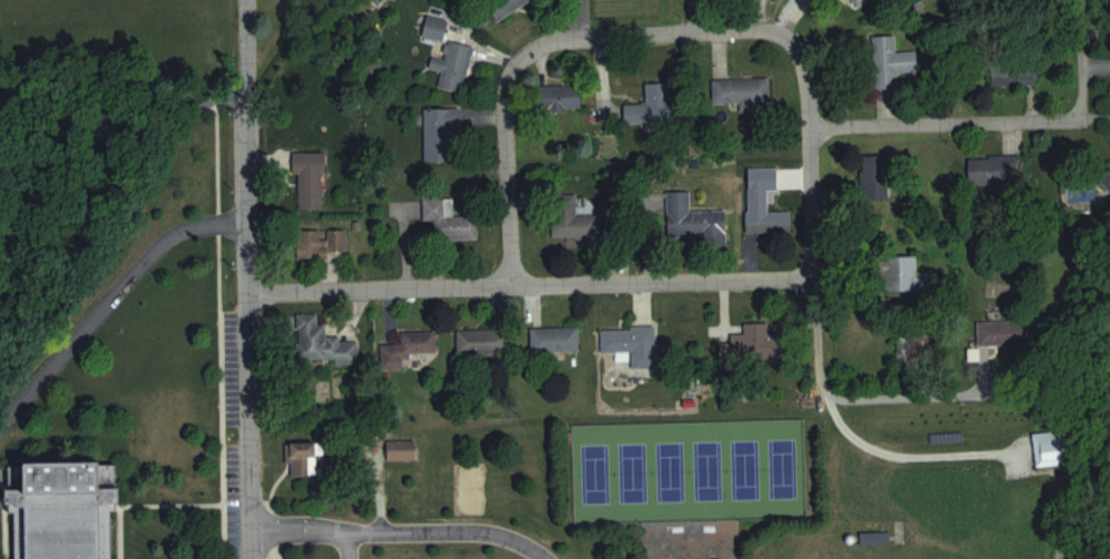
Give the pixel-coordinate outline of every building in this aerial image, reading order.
[(498,17),(531,0),(489,0),(498,17)] [(423,34),(442,39),(448,20),(429,14),(423,34)] [(899,72),(918,71),(917,51),(897,51),(897,35),(874,35),(875,89),(899,88),(899,72)] [(445,58),(433,55),(430,67),(442,70),(439,86),(463,92),(473,45),(449,40),(445,58)] [(1037,64),(993,64),(993,85),(1037,85),(1037,64)] [(713,78),(713,103),(770,103),(770,78),(713,78)] [(670,83),(646,83),(646,103),(625,103),(625,126),(670,126),(670,83)] [(539,110),(581,110),(581,86),(539,86),(539,110)] [(425,161),(460,161),(460,107),(425,107),(425,161)] [(326,209),(326,152),(297,152),(297,209),(326,209)] [(862,198),(890,198),(890,155),(862,155),(862,198)] [(1020,155),(969,156),(970,184),(1020,184),(1020,155)] [(1102,176),(1109,186),(1109,170),(1102,176)] [(689,211),(689,191),(668,192),(668,237),(703,237),(703,243),(727,243),(727,210),(689,211)] [(553,236),(598,237),(598,215),(578,215),(578,195),(554,195),(553,236)] [(454,197),(423,198),(423,220),(435,220),(435,238),(479,238),(478,215),(454,215),(454,197)] [(747,233),(792,233),(792,210),(769,210),(769,206),(747,206),(747,233)] [(347,251),(347,230),(299,230),(299,260),(329,260),(329,251),(347,251)] [(871,257),(872,285),(919,284),(918,255),(871,257)] [(319,313),(298,314),(298,358),(337,358),(337,363),(358,363),(358,337),(327,337),(327,324),(319,324),(319,313)] [(979,321),(979,346),(1026,346),(1026,321),(979,321)] [(731,334),(732,362),(772,361),(771,323),(745,323),(745,334),(731,334)] [(602,327),(602,352),(632,352),(633,368),(658,368),(657,326),(602,327)] [(580,352),(580,327),(531,327),(531,352),(580,352)] [(458,329),(458,354),(508,354),(508,329),(458,329)] [(382,368),(403,368),(403,354),(437,354),(437,331),(400,331),(400,343),(382,343),(382,368)] [(416,460),(416,439),(388,439),(388,460),(416,460)] [(287,463),(291,463),(291,474),(318,474),(318,442),(287,442),(287,463)] [(111,510),(116,510),(115,501),(120,501),(120,488),(116,488),(116,461),(28,463),(28,488),(8,489),(8,505),(10,505),(10,512),(16,512),(16,558),(112,558),(111,510)]
